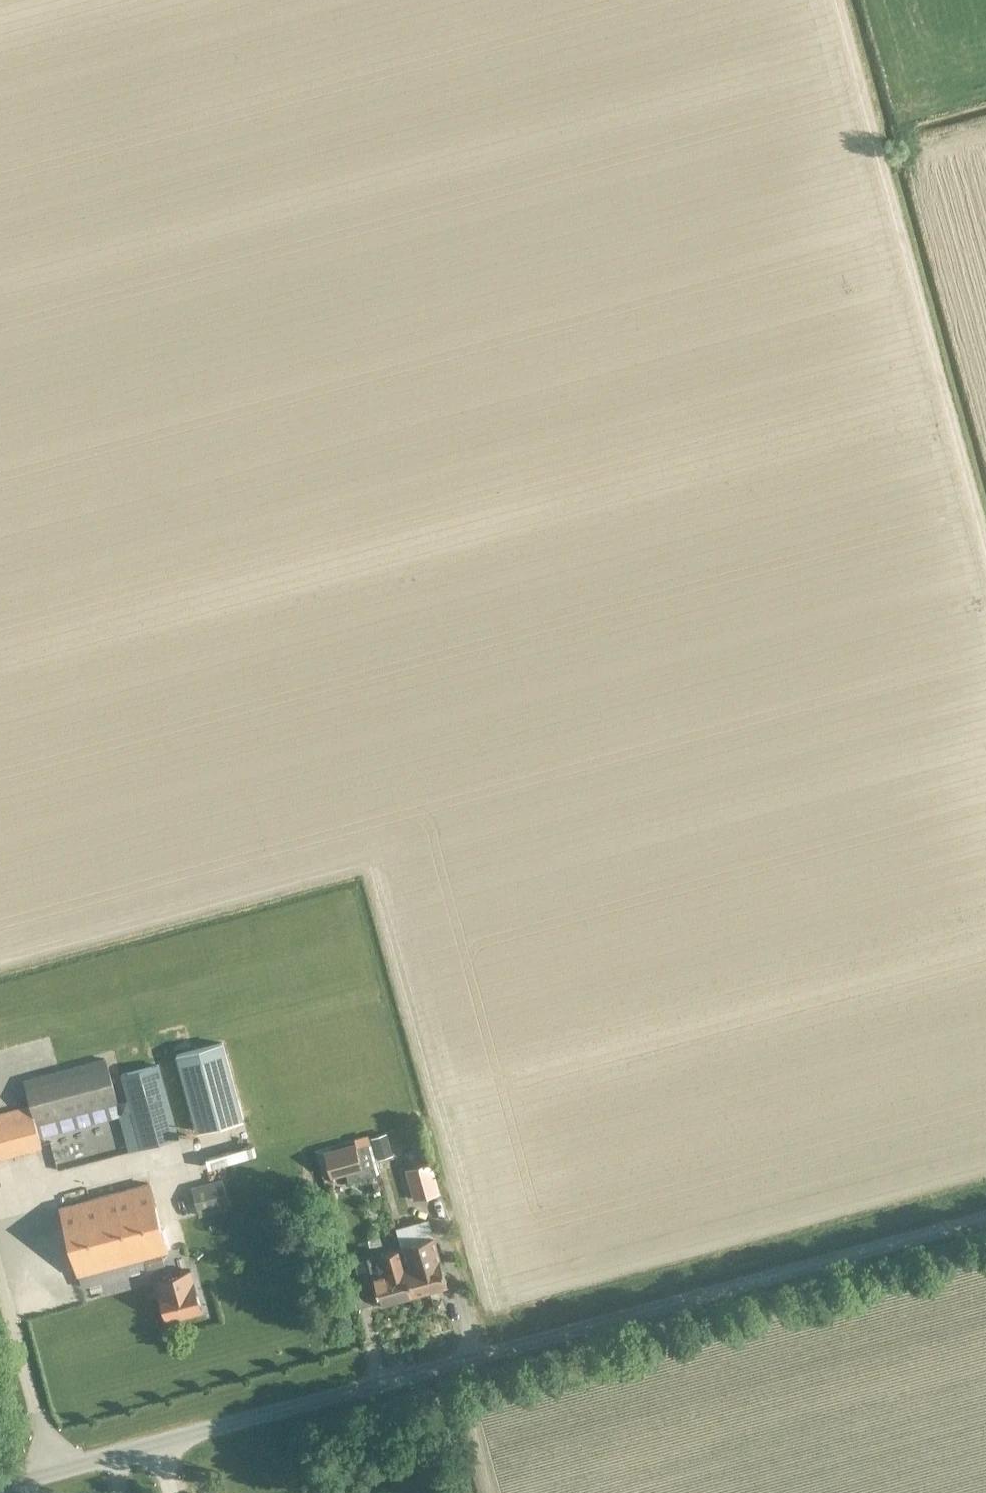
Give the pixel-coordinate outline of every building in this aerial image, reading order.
[(195,1131),(242,1118),(221,1041),(174,1053),(195,1131)] [(0,1111),(0,1153),(39,1142),(34,1122),(116,1100),(104,1057),(22,1078),(29,1103),(0,1111)] [(137,1147),(178,1136),(158,1061),(117,1073),(137,1147)] [(368,1136),(372,1154),(387,1151),(384,1133),(368,1136)] [(354,1142),(323,1151),(330,1175),(361,1167),(354,1142)] [(406,1167),(415,1198),(438,1192),(430,1160),(406,1167)] [(228,1206),(221,1180),(221,1176),(190,1184),(197,1214),(228,1206)] [(148,1181),(59,1205),(77,1272),(143,1255),(146,1267),(163,1262),(160,1250),(166,1249),(148,1181)] [(412,1293),(446,1283),(432,1235),(403,1243),(409,1265),(405,1266),(412,1293)] [(412,1293),(405,1266),(399,1245),(378,1251),(383,1269),(370,1273),(378,1302),(412,1293)] [(165,1318),(200,1309),(189,1267),(155,1277),(158,1288),(157,1288),(165,1318)] [(8,1390),(14,1389),(12,1379),(6,1380),(8,1390)]
